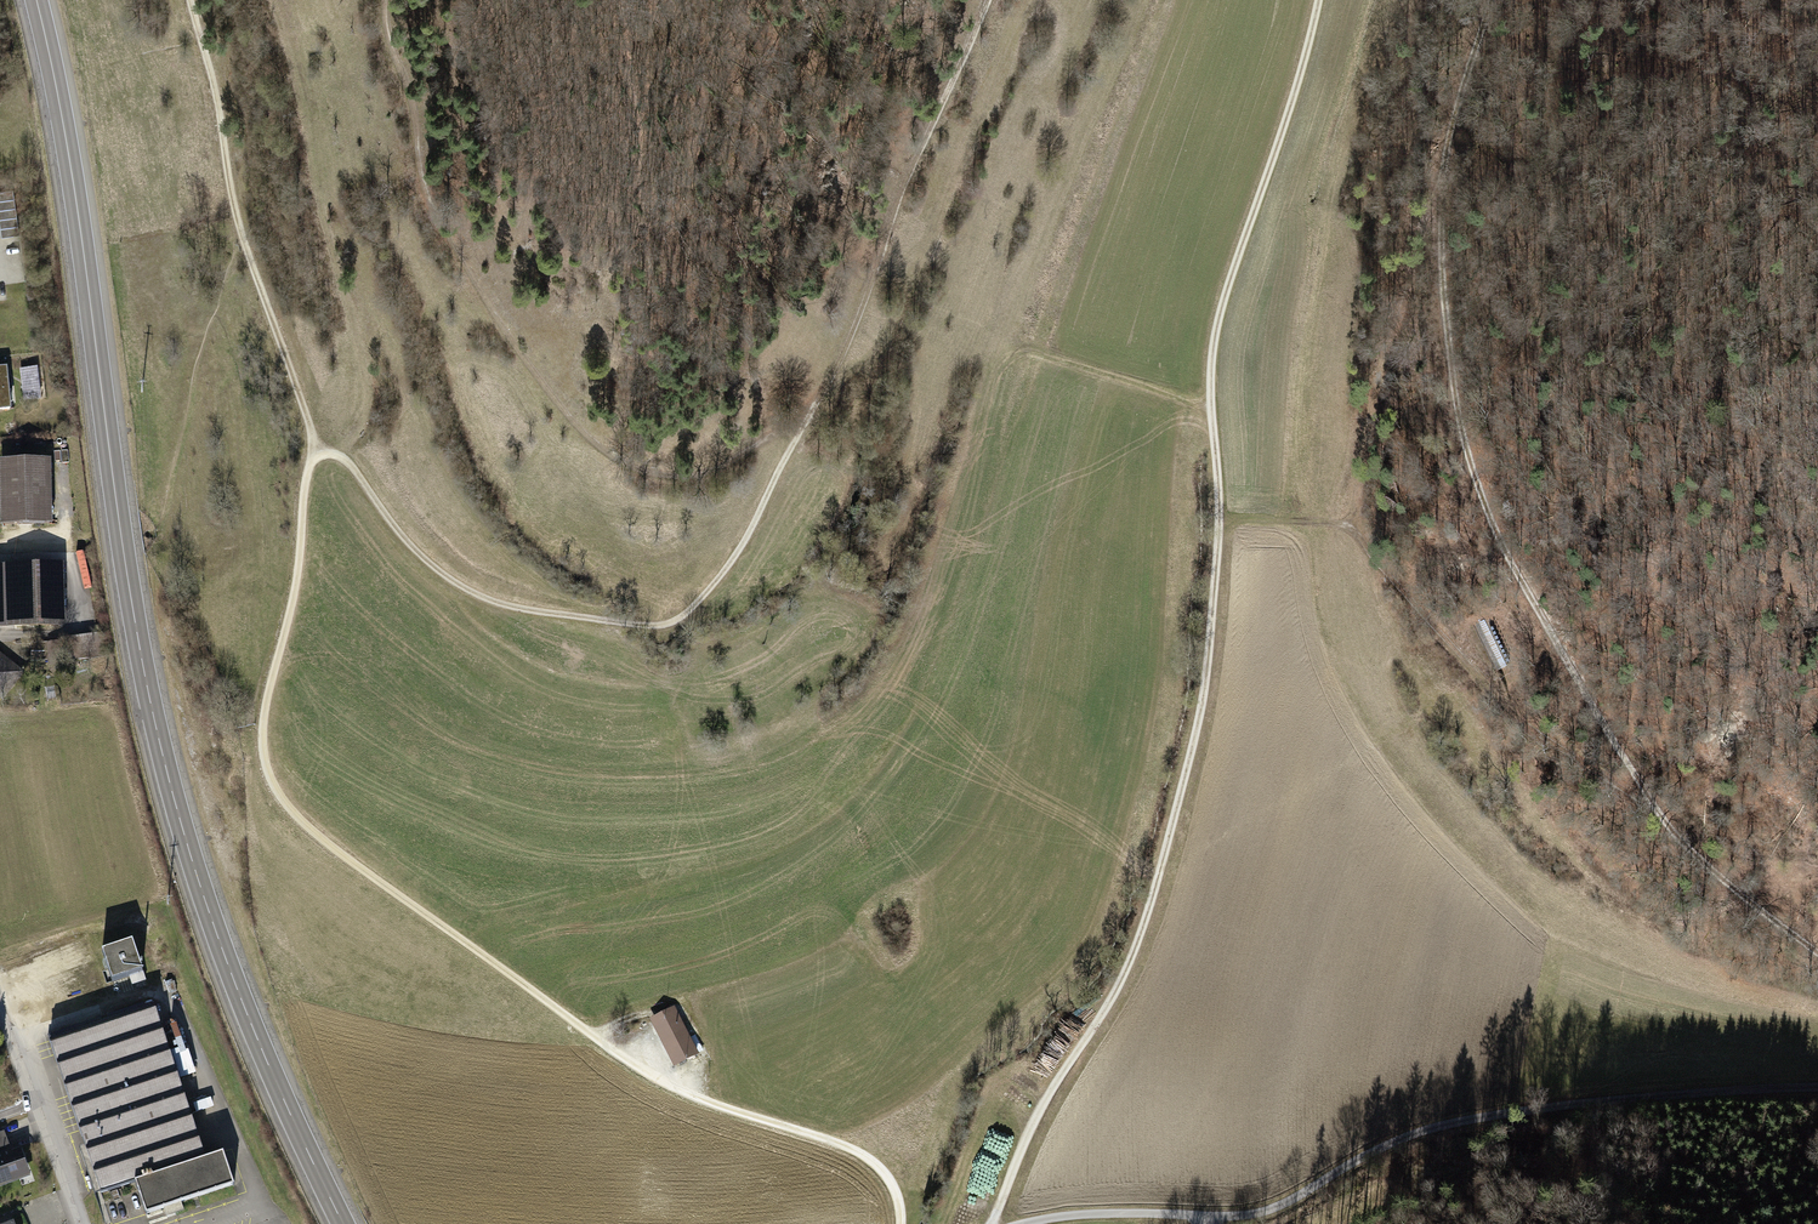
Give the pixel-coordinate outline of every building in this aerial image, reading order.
[(13,190),(0,192),(0,227),(1,237),(19,235),(13,190)] [(36,368),(21,370),(25,400),(40,399),(36,368)] [(7,376),(0,377),(0,410),(10,410),(7,376)] [(48,462),(2,463),(3,524),(49,523),(48,462)] [(0,567),(0,626),(60,625),(59,566),(0,567)] [(99,635),(71,638),(74,659),(102,656),(99,635)] [(2,697),(7,690),(9,690),(15,683),(15,680),(21,672),(0,656),(0,696),(2,697)] [(145,980),(132,941),(102,951),(112,982),(130,976),(132,984),(145,980)] [(154,1006),(50,1041),(91,1165),(86,1167),(88,1174),(94,1172),(101,1193),(135,1182),(146,1214),(233,1184),(223,1152),(205,1158),(154,1006)] [(688,1038),(674,1012),(659,1019),(660,1022),(655,1025),(675,1065),(696,1055),(692,1047),(699,1044),(694,1035),(688,1038)] [(22,1177),(17,1165),(24,1162),(19,1149),(9,1153),(1,1133),(0,1133),(0,1185),(22,1177)]
